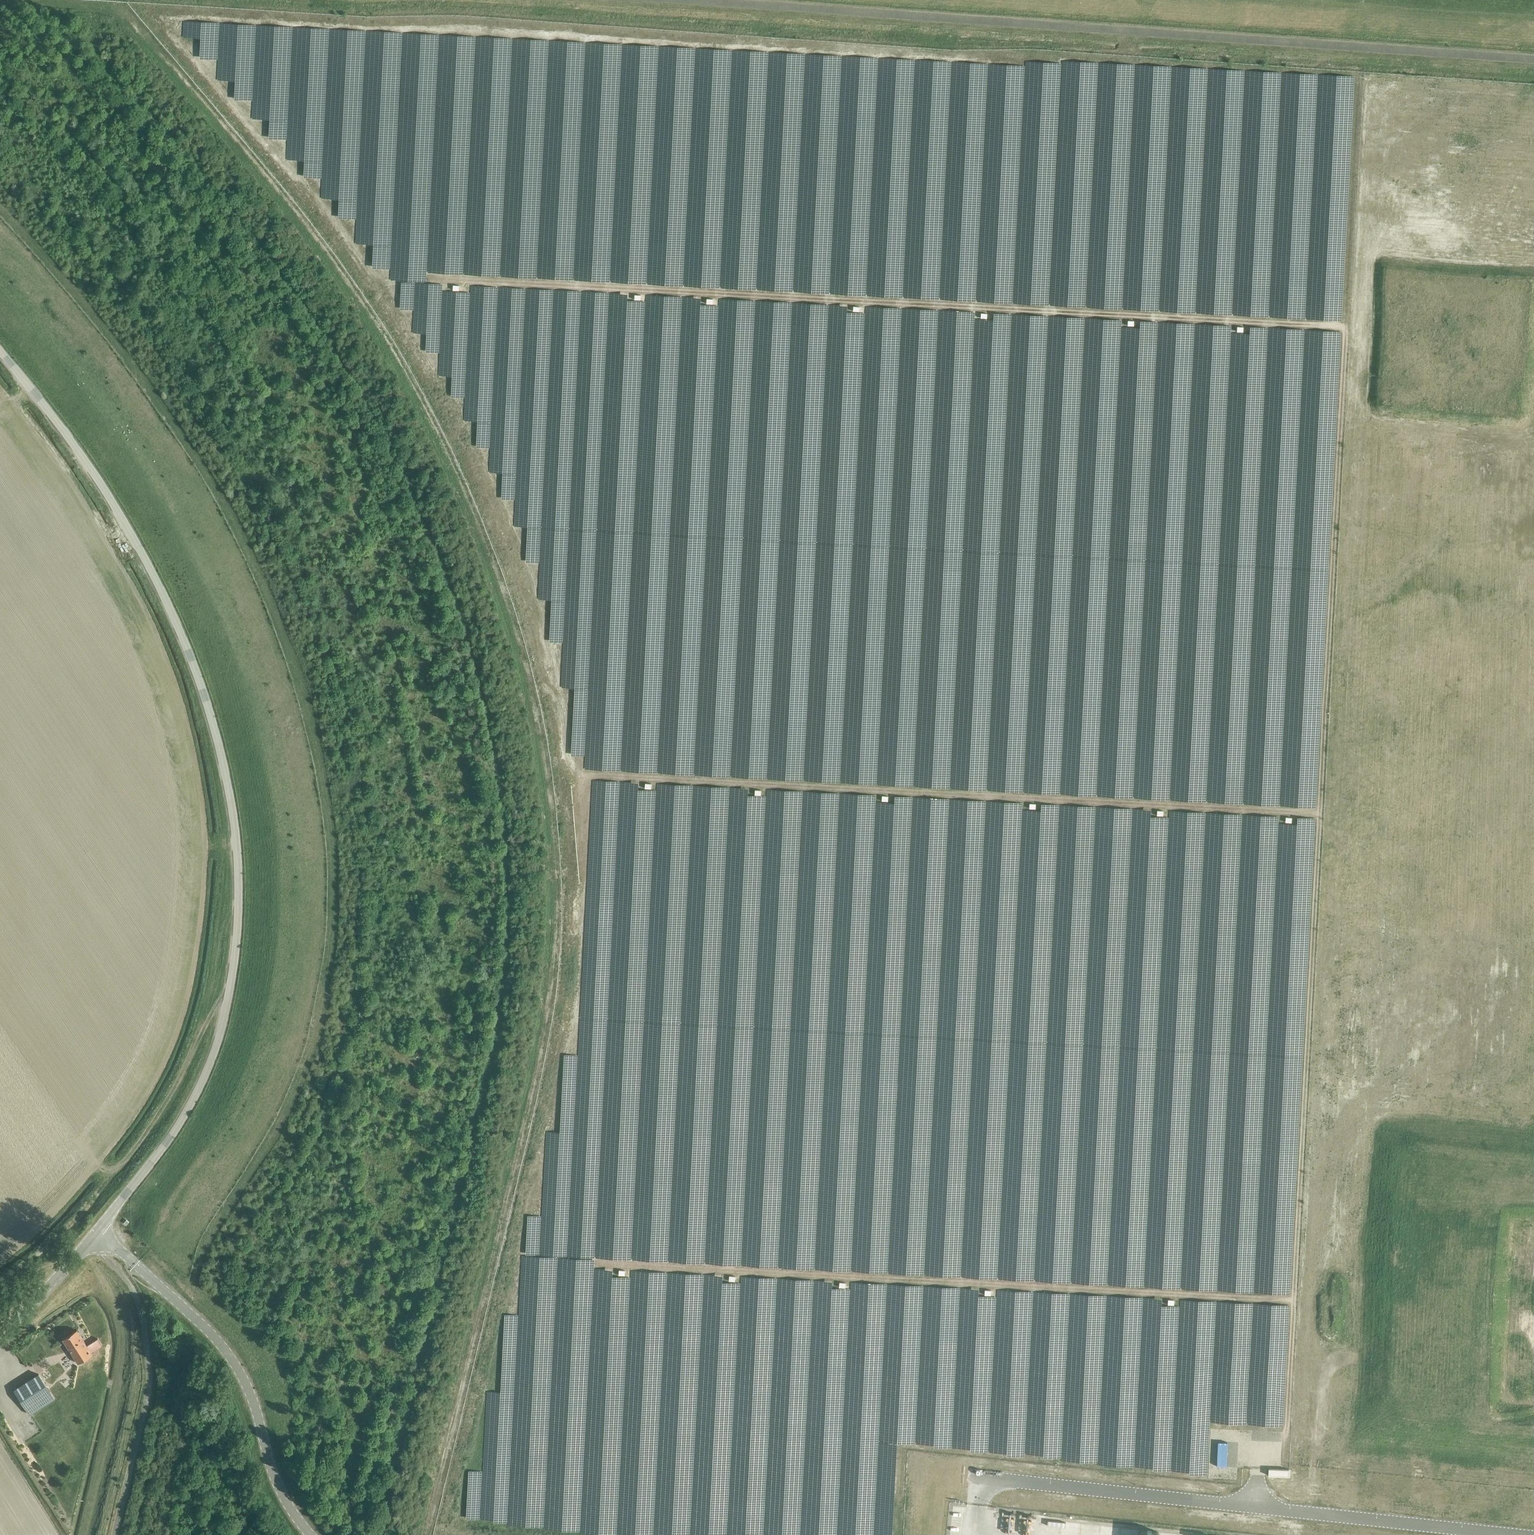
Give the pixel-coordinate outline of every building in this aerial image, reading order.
[(858,370),(850,373),(853,382),(861,379),(858,370)] [(77,1330),(63,1339),(79,1364),(93,1355),(92,1353),(103,1346),(98,1339),(87,1346),(77,1330)] [(39,1374),(14,1390),(30,1415),(55,1398),(39,1374)]
